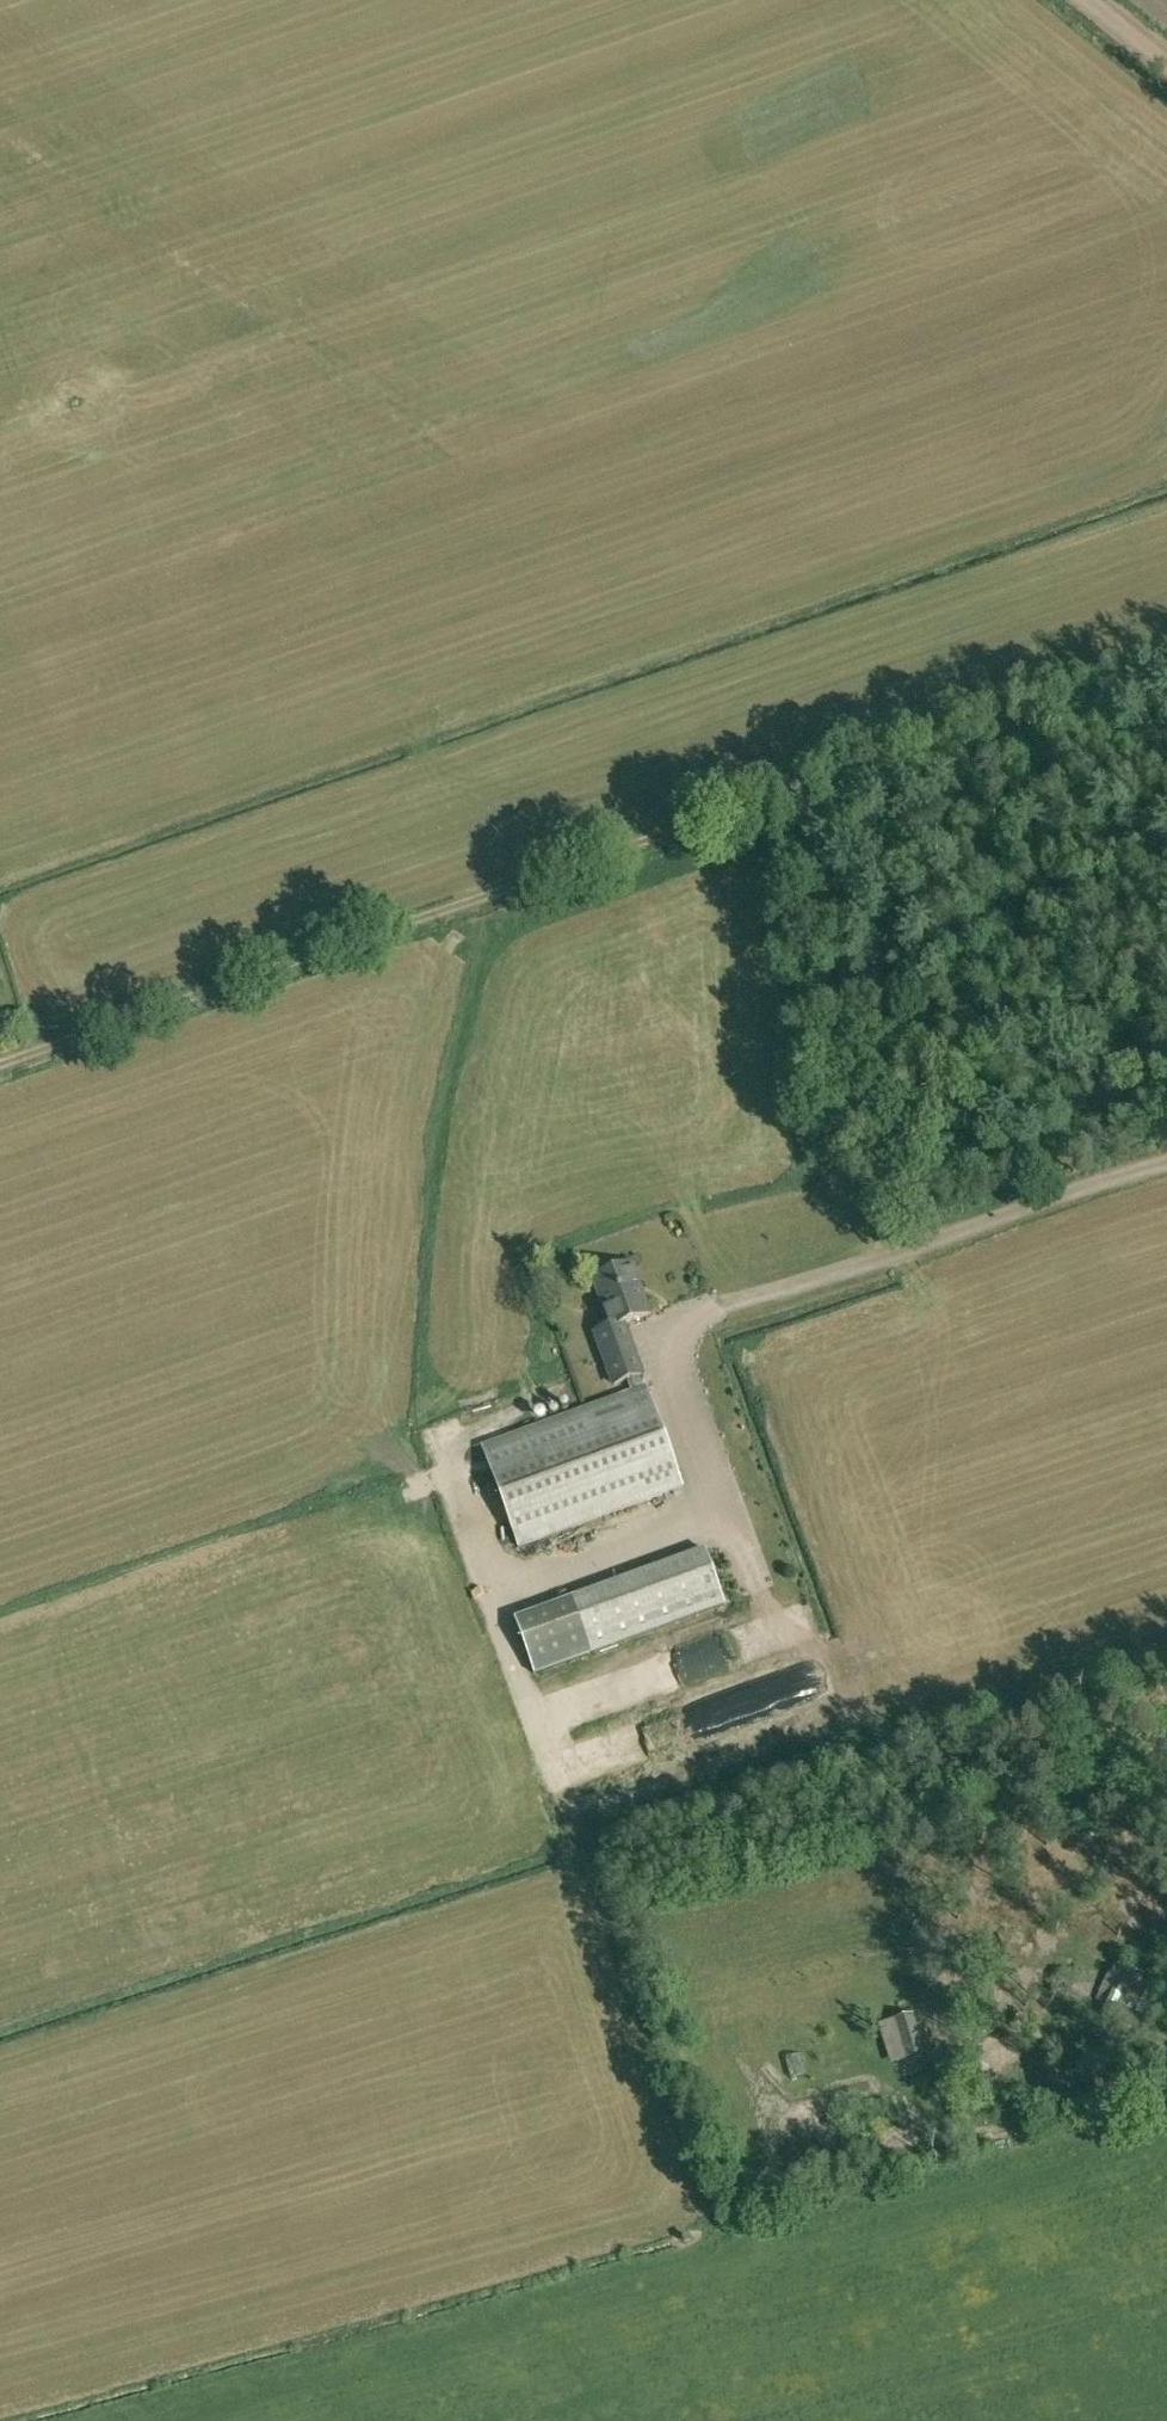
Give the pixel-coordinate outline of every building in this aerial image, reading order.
[(482,1447),(489,1468),(519,1548),(682,1488),(645,1387),(643,1388),(638,1376),(642,1375),(623,1324),(649,1315),(630,1265),(593,1279),(611,1327),(594,1333),(614,1385),(626,1381),(631,1392),(482,1447)] [(534,1675),(590,1654),(725,1604),(705,1550),(514,1621),(534,1675)] [(1067,1968),(1061,1986),(1095,1998),(1102,1981),(1067,1968)] [(1147,1987),(1120,1978),(1106,2018),(1132,2026),(1147,1987)] [(894,2022),(898,2036),(902,2049),(920,2044),(928,2042),(923,2024),(915,2026),(912,2017),(894,2022)] [(799,2075),(811,2071),(806,2053),(794,2057),(799,2075)]
